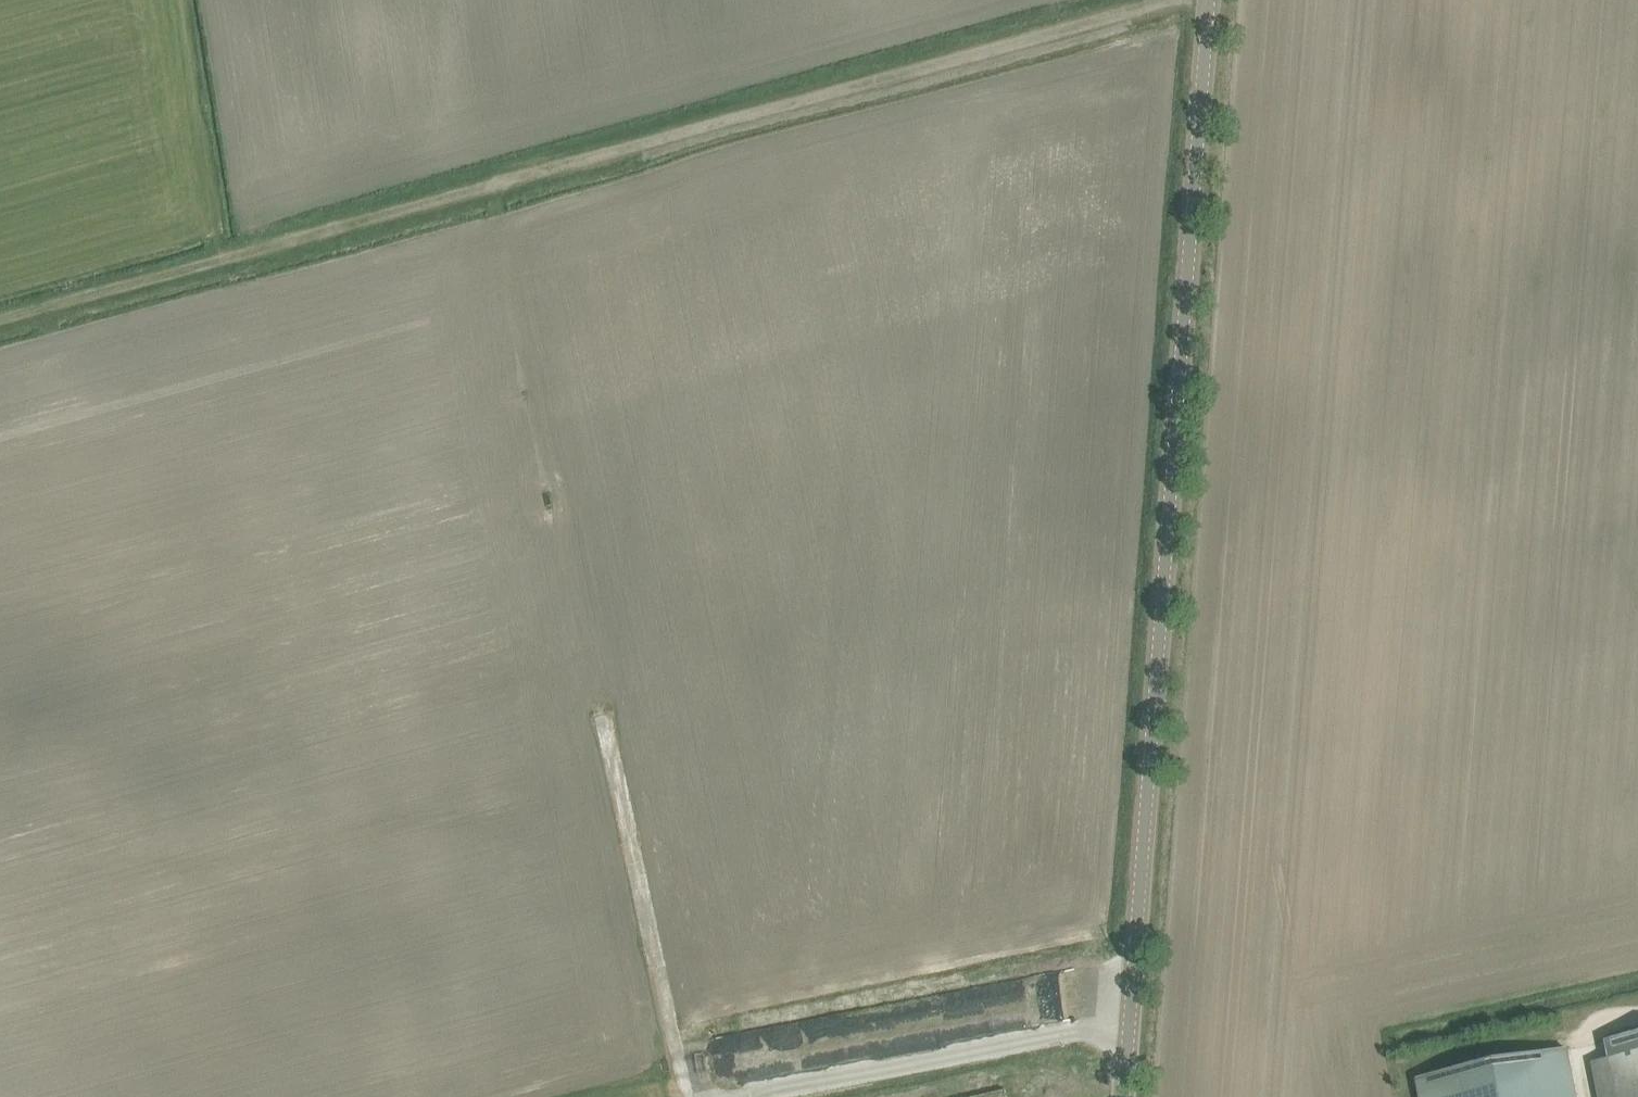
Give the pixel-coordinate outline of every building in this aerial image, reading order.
[(1592,1064),(1598,1096),(1637,1096),(1637,1038),(1619,1042),(1606,1044),(1609,1061),(1592,1064)] [(1418,1081),(1420,1092),(1421,1096),(1576,1096),(1569,1063),(1567,1052),(1559,1054),(1431,1079),(1418,1081)]
